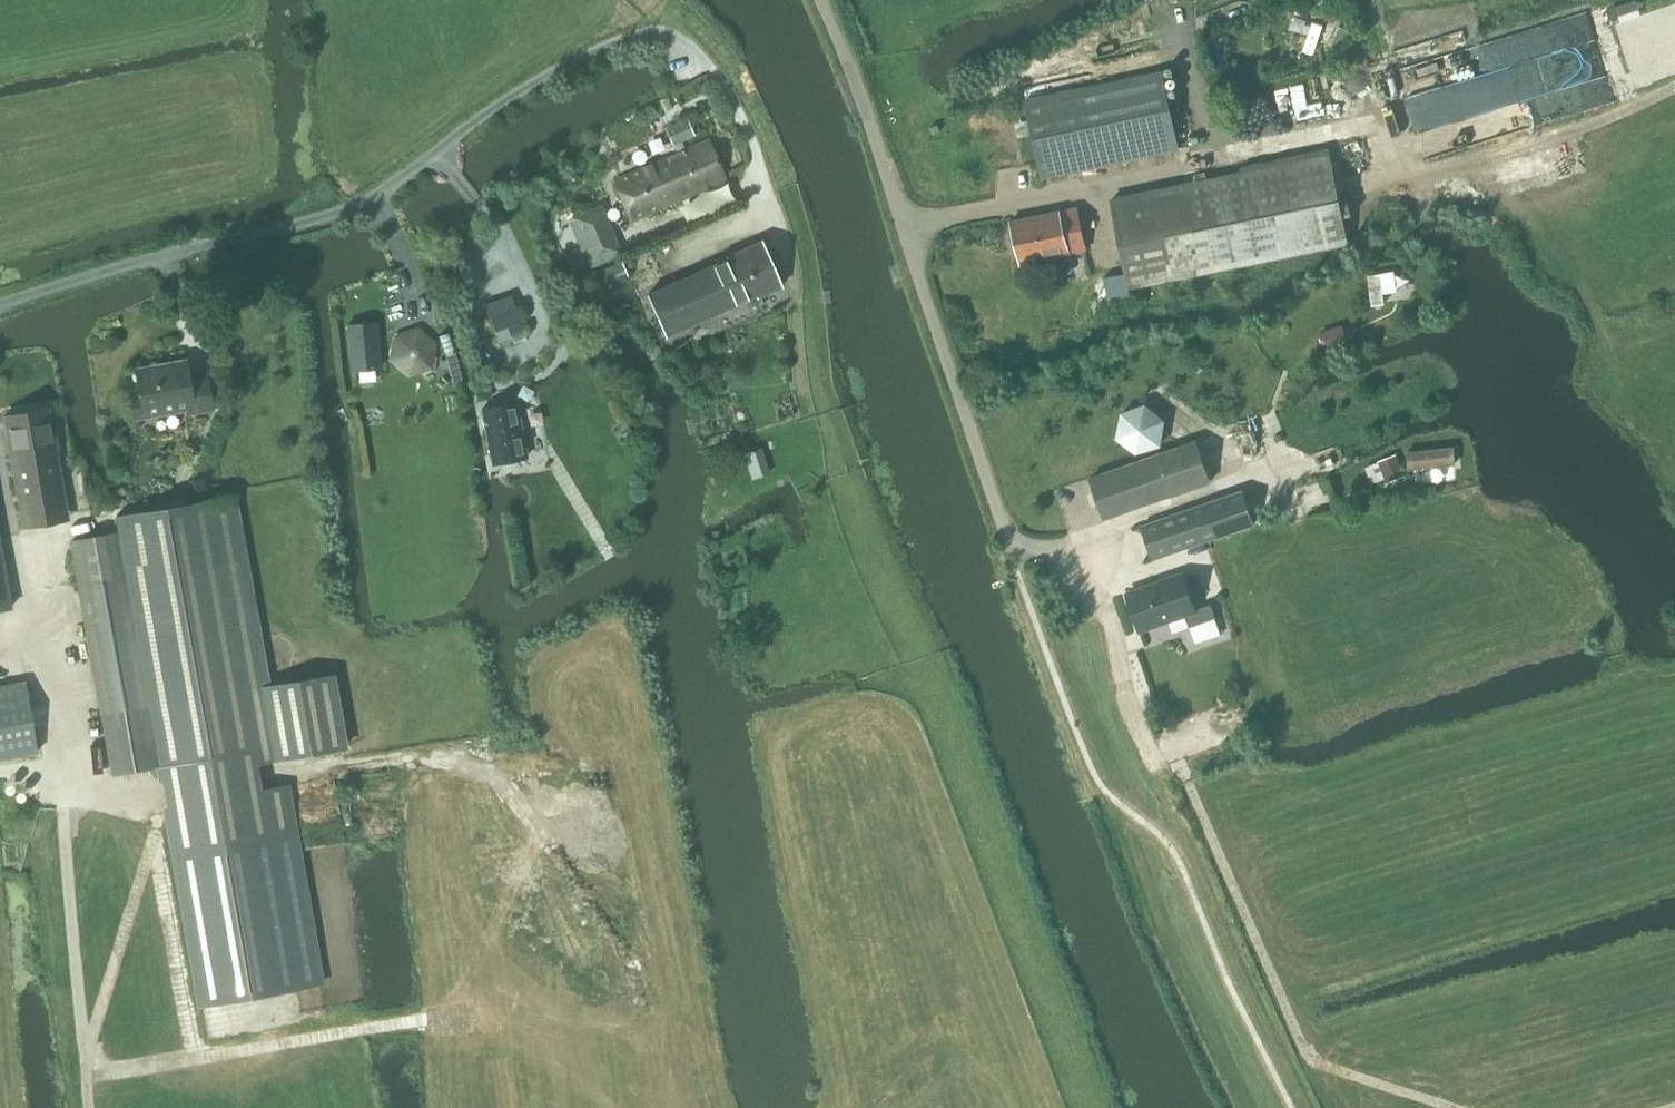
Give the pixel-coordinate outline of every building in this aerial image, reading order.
[(1340,53),(1350,35),(1339,29),(1329,47),(1340,53)] [(1165,71),(1028,100),(1044,178),(1180,150),(1165,71)] [(686,150),(682,141),(695,136),(688,120),(668,129),(678,153),(615,181),(633,221),(726,179),(709,140),(686,150)] [(1276,258),(1343,244),(1324,156),(1113,200),(1131,288),(1276,258)] [(1022,265),(1088,251),(1079,209),(1013,223),(1022,265)] [(759,298),(782,287),(762,242),(739,252),(740,254),(649,295),(667,336),(758,295),(759,298)] [(612,244),(588,254),(595,270),(619,260),(612,244)] [(601,287),(629,275),(623,261),(595,273),(601,287)] [(1396,274),(1370,277),(1374,308),(1387,306),(1385,295),(1398,293),(1396,274)] [(512,294),(484,305),(494,332),(508,327),(513,338),(526,333),(512,294)] [(378,322),(346,325),(351,372),(382,369),(378,322)] [(1328,352),(1349,344),(1343,327),(1322,335),(1328,352)] [(408,376),(431,368),(436,345),(419,329),(396,337),(391,360),(408,376)] [(190,380),(186,361),(136,370),(140,390),(130,392),(135,421),(187,411),(188,416),(213,411),(207,376),(190,380)] [(491,467),(531,459),(520,401),(479,409),(491,467)] [(1138,455),(1163,448),(1167,421),(1147,404),(1122,413),(1116,439),(1138,455)] [(71,521),(55,429),(52,430),(49,408),(5,416),(24,529),(71,521)] [(1212,482),(1198,442),(1091,480),(1105,520),(1212,482)] [(1454,448),(1407,452),(1408,468),(1456,464),(1454,448)] [(1395,454),(1378,461),(1384,475),(1400,469),(1395,454)] [(1243,490),(1141,525),(1153,560),(1240,530),(1255,525),(1243,490)] [(118,532),(69,540),(101,720),(111,777),(156,769),(161,769),(259,751),(248,689),(268,686),(235,496),(214,499),(115,517),(118,532)] [(12,609),(0,542),(0,611),(12,609)] [(1184,571),(1127,592),(1141,633),(1187,616),(1190,626),(1214,618),(1210,605),(1197,609),(1184,571)] [(161,769),(156,769),(163,809),(165,825),(170,851),(197,1007),(203,1006),(325,984),(298,829),(291,783),(262,788),(258,764),(343,749),(349,748),(336,674),(330,675),(268,686),(248,689),(259,751),(161,769)] [(39,754),(29,699),(26,682),(0,687),(0,760),(39,754)]
